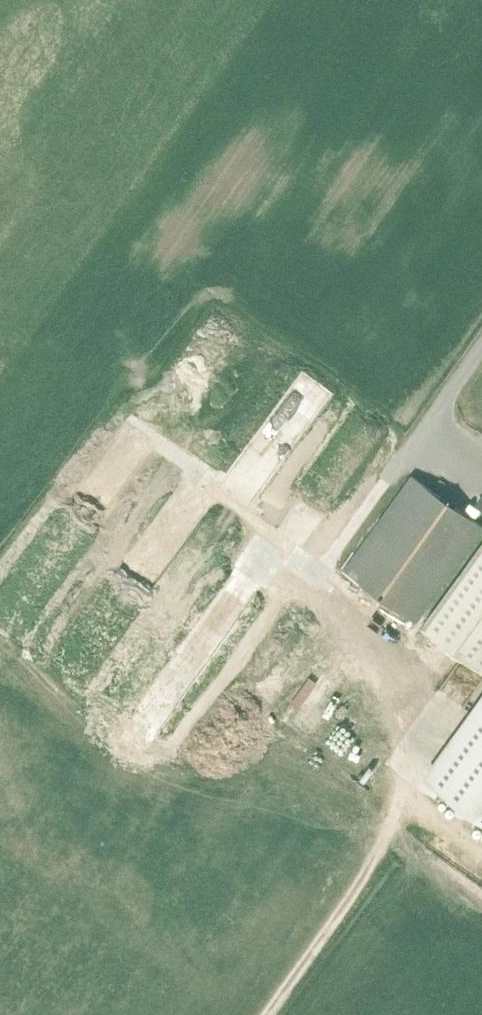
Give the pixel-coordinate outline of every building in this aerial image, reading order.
[(239,330),(212,310),(138,409),(165,429),(239,330)] [(329,391),(302,371),(225,473),(252,493),(329,391)] [(343,569),(416,622),(481,531),(481,524),(411,473),(343,569)] [(421,625),(481,671),(481,543),(421,625)] [(481,817),(481,705),(429,779),(481,817)]
